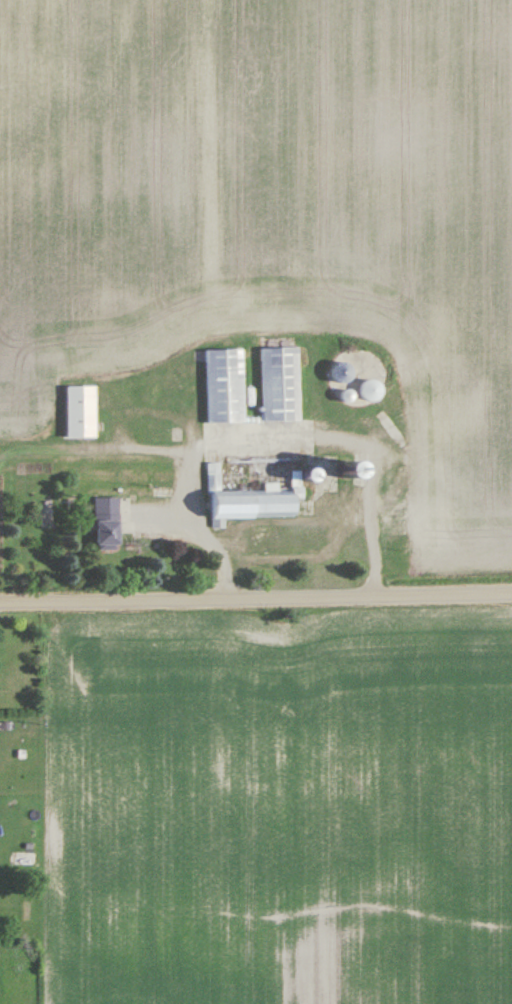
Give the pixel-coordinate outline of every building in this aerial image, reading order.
[(298,348),(261,348),(262,422),(299,422),(298,348)] [(205,350),(206,423),(243,423),(242,349),(205,350)] [(66,387),(66,439),(94,439),(94,387),(66,387)] [(226,451),(227,469),(300,468),(300,450),(226,451)] [(343,475),(358,475),(357,459),(342,459),(343,475)] [(294,491),(220,492),(220,463),(209,463),(210,520),(294,519),(294,491)] [(95,498),(95,546),(119,546),(119,498),(95,498)] [(36,852),(15,852),(15,866),(36,866),(36,852)]
